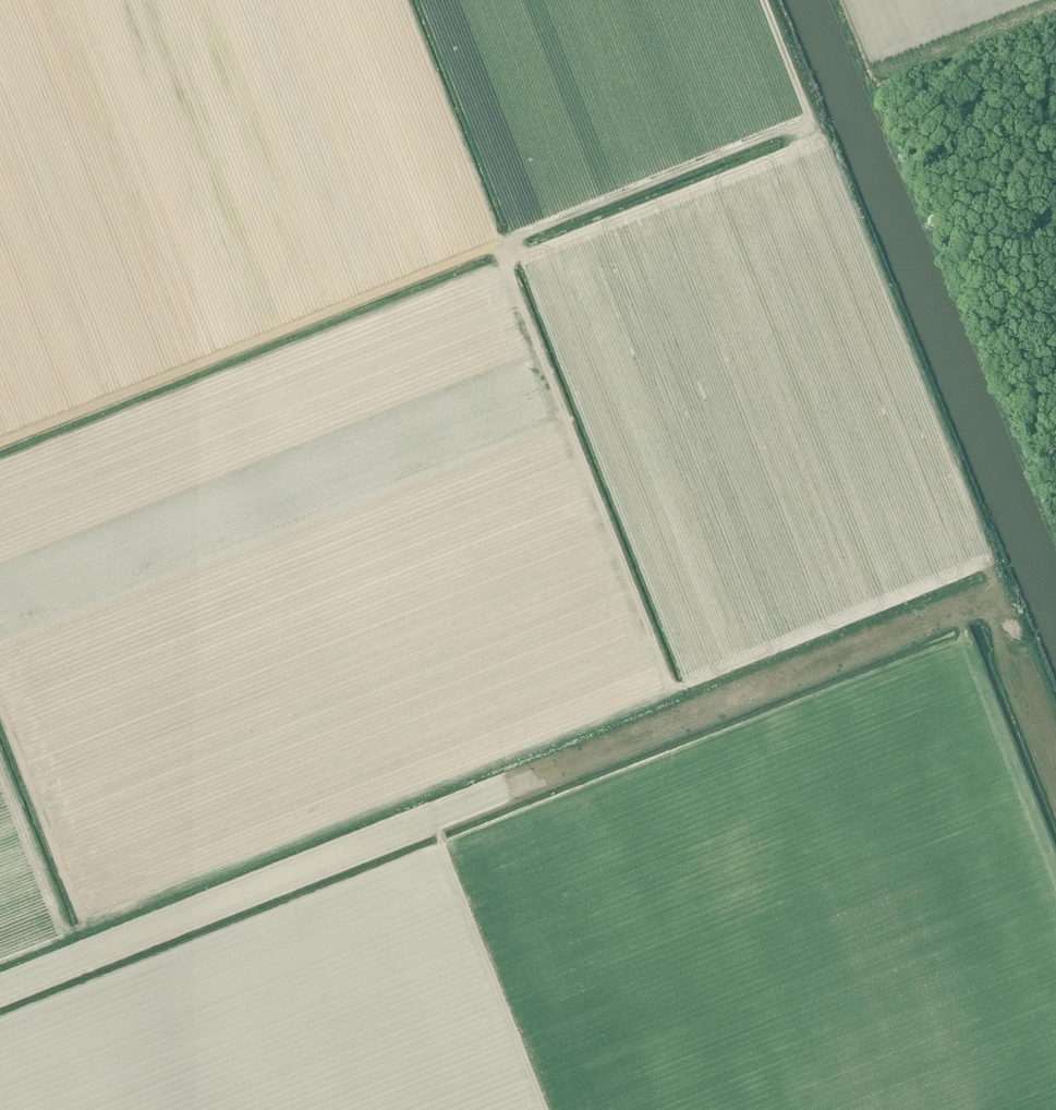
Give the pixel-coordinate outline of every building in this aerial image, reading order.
[(767,112),(768,122),(776,121),(775,111),(767,112)]
